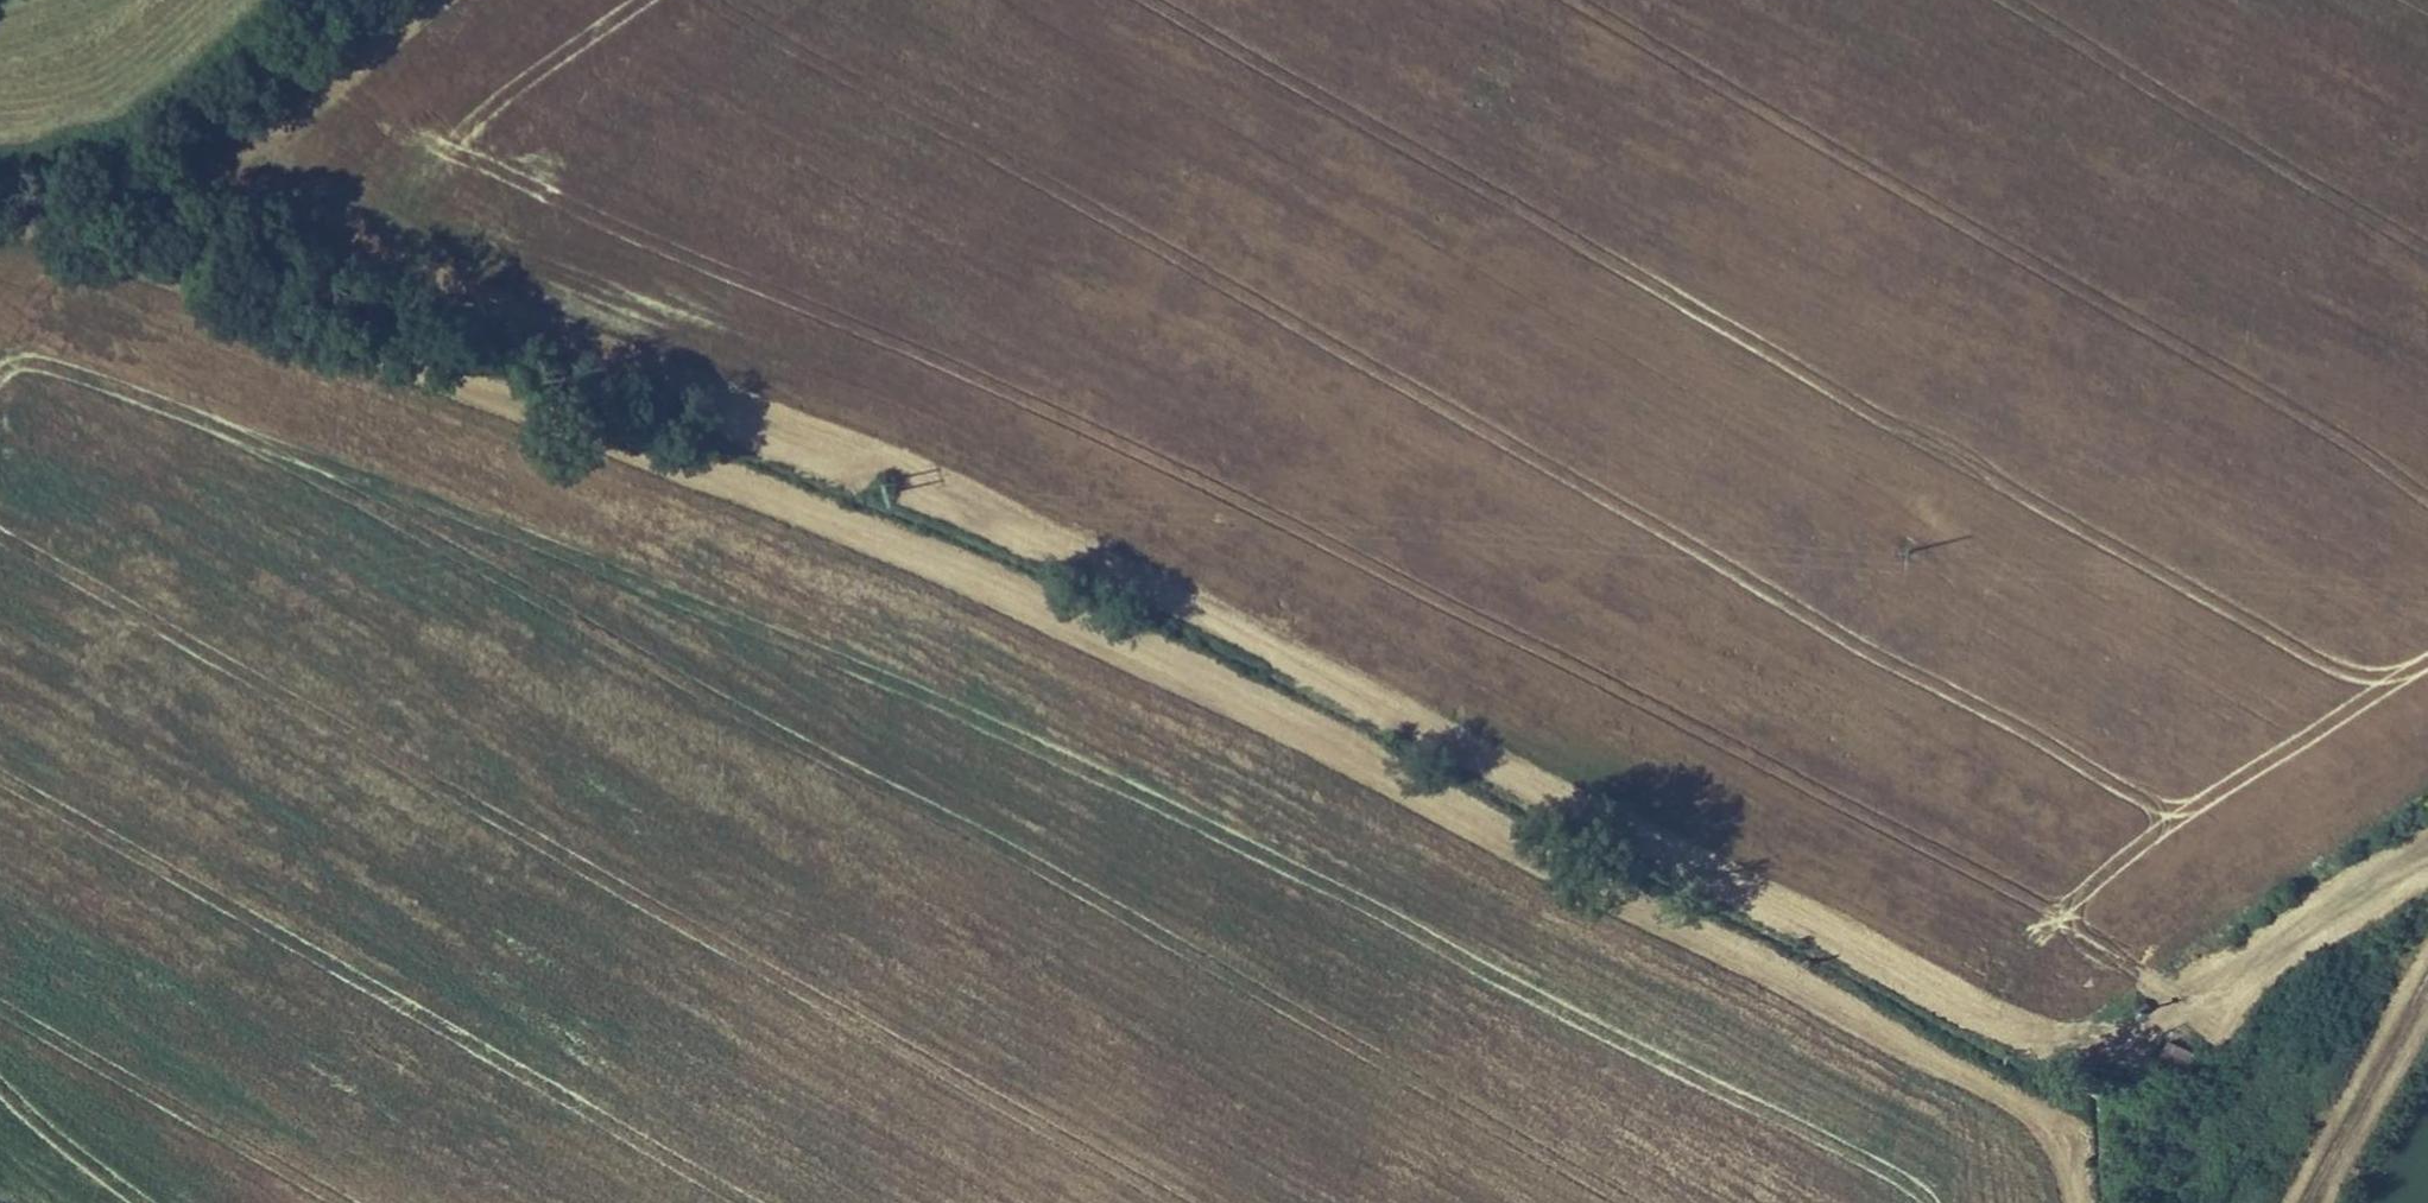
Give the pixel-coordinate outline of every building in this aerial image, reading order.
[(2194,1068),(2162,1055),(2152,1079),(2184,1092),(2194,1068)]
